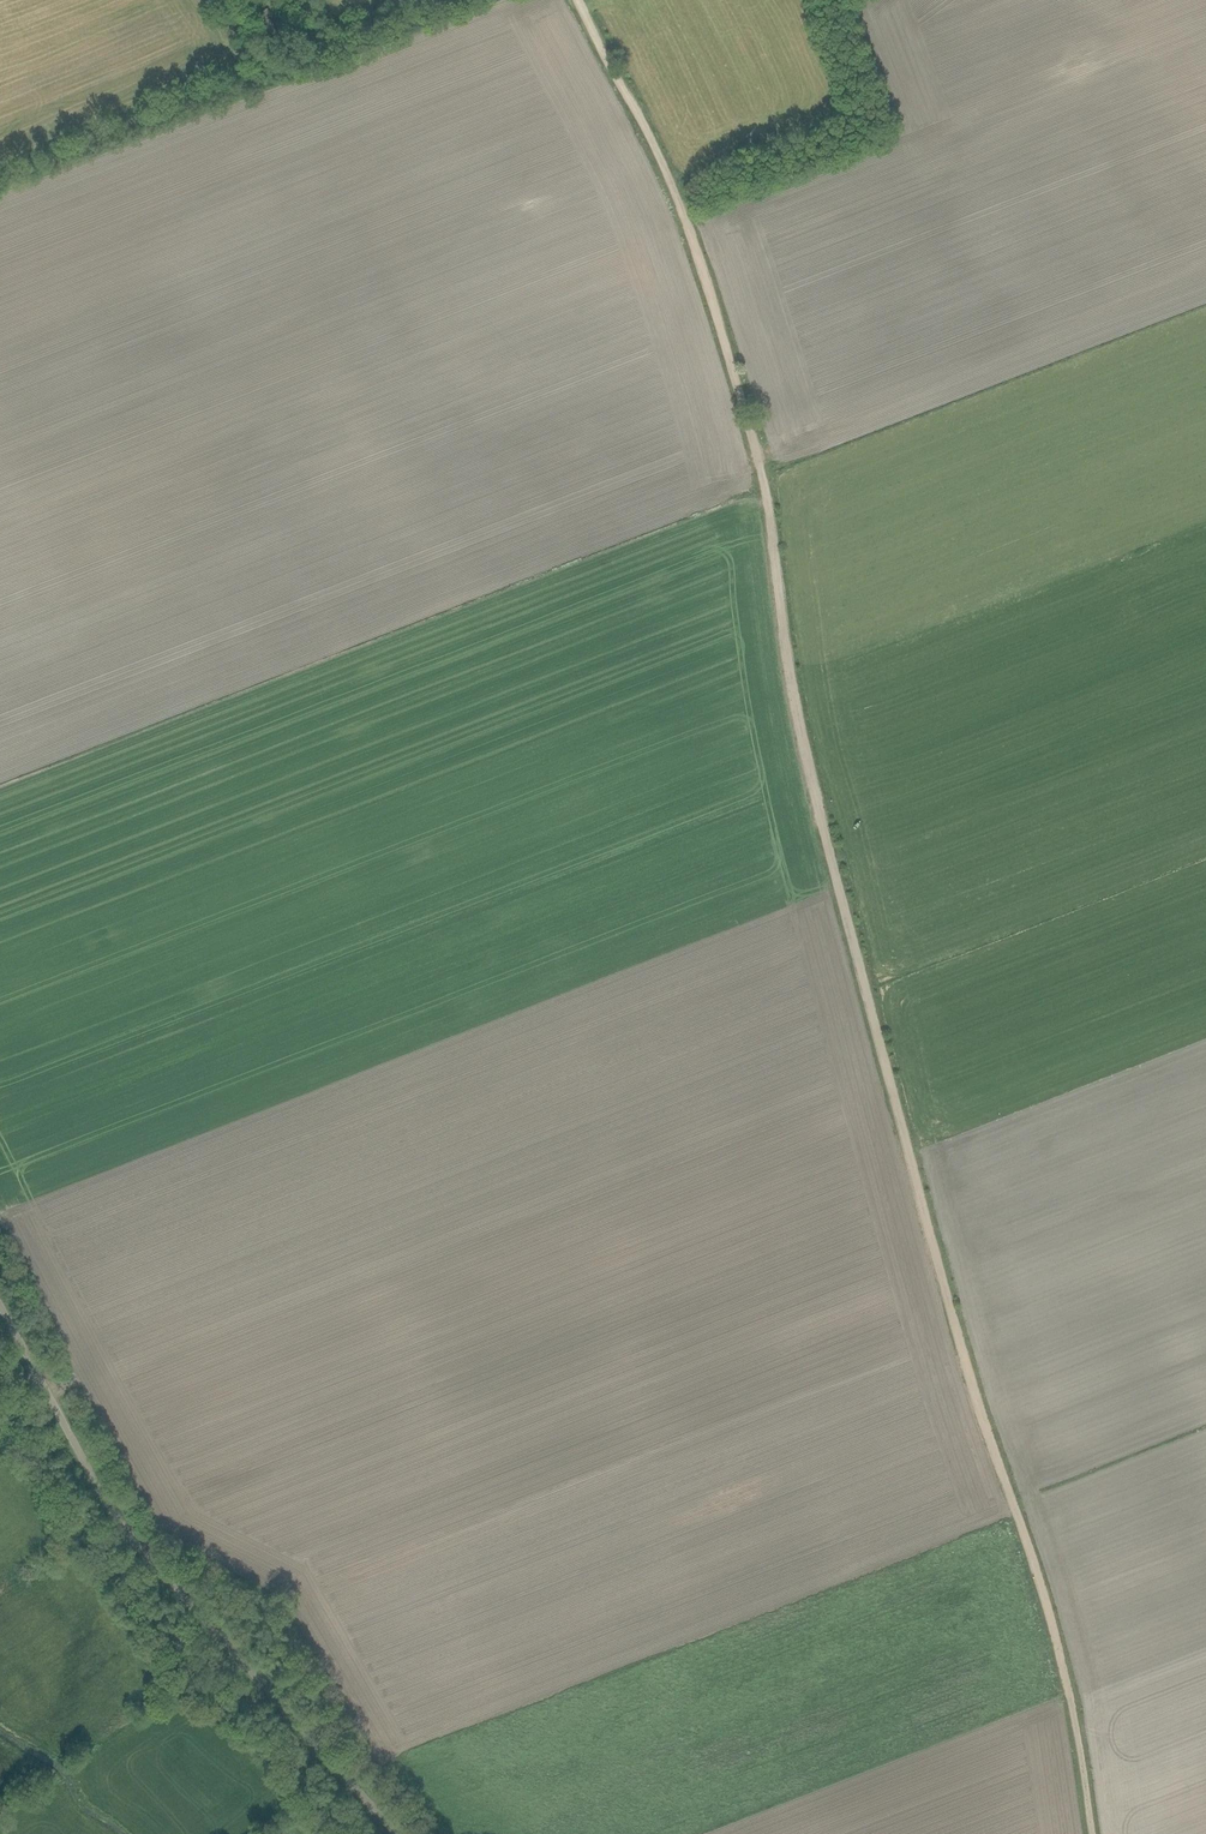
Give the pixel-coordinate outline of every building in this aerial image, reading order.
[(258,14),(274,38),(280,34),(268,16),(272,14),(268,7),(258,14)]
